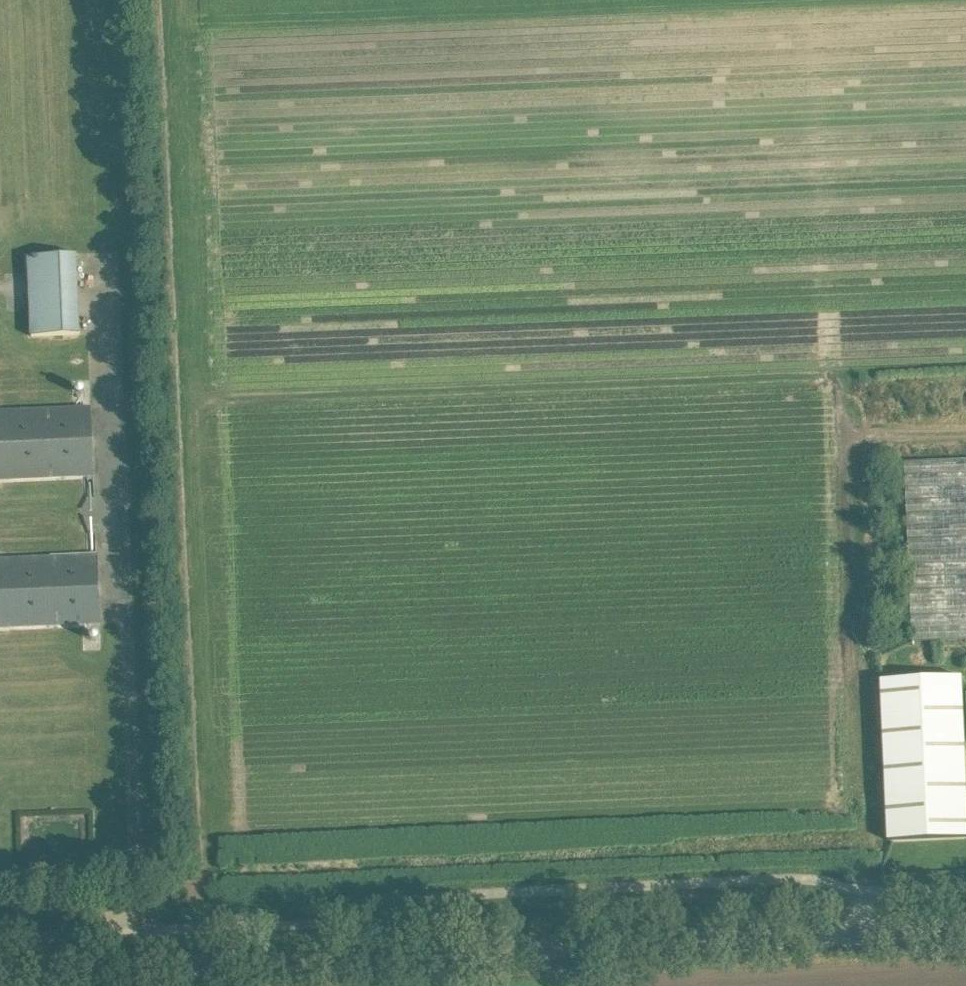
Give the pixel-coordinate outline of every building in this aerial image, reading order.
[(81,335),(77,254),(28,257),(31,337),(81,335)] [(0,409),(0,481),(95,477),(92,406),(0,409)] [(904,462),(911,642),(965,639),(965,460),(904,462)] [(97,552),(0,557),(0,627),(100,622),(97,552)] [(965,835),(965,796),(961,676),(880,680),(887,839),(965,835)]
